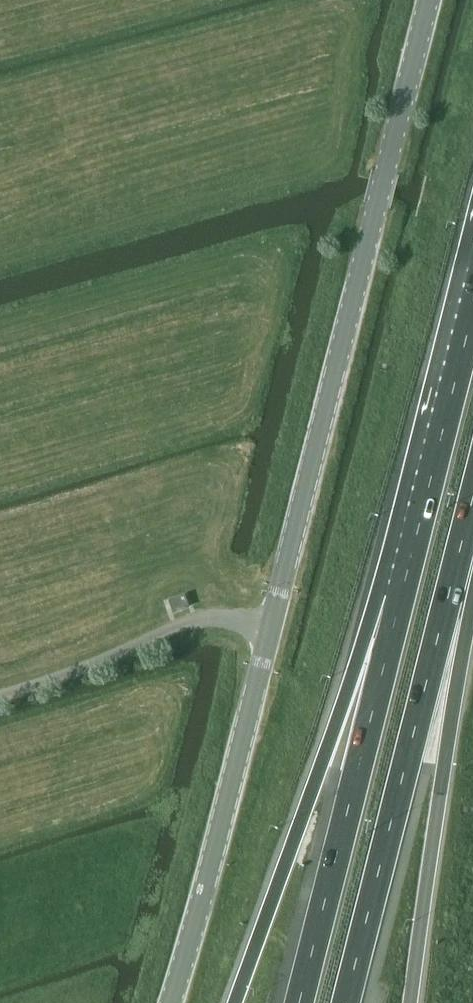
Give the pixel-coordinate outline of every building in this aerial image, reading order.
[(172,612),(187,607),(184,596),(169,602),(172,612)]
